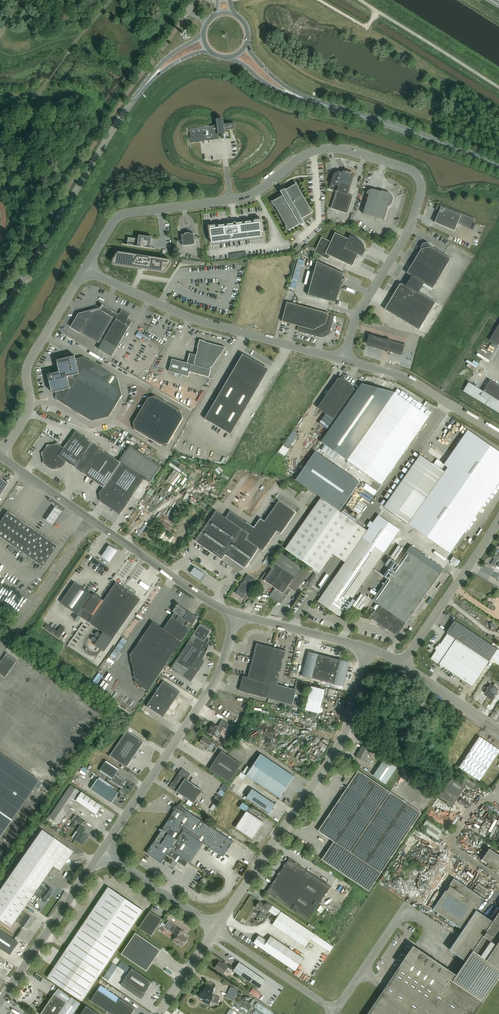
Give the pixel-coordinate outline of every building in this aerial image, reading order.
[(22,4),(19,9),(22,10),(19,15),(25,18),(29,8),(22,4)] [(189,129),(191,143),(220,139),(219,135),(226,134),(225,131),(235,129),(234,123),(224,124),(224,118),(216,119),(217,125),(189,129)] [(333,176),(329,189),(337,191),(331,208),(348,214),(353,196),(348,195),(354,176),(350,175),(351,173),(348,172),(347,173),(342,172),(340,171),(338,172),(336,173),(334,174),(333,176)] [(287,230),(288,229),(289,230),(300,224),(298,219),(300,217),(301,219),(313,213),(312,212),(314,211),(313,211),(311,209),(296,184),(285,191),(288,195),(285,197),(284,195),(273,202),(287,227),(286,227),(287,230)] [(369,194),(363,214),(384,220),(389,206),(390,206),(391,205),(391,204),(392,203),(392,202),(393,200),(393,198),(393,197),(393,196),(392,195),(391,194),(389,193),(382,191),(381,192),(374,190),(371,189),(369,191),(367,194),(369,194)] [(439,211),(434,223),(455,231),(458,224),(470,229),(475,219),(443,205),(442,205),(442,204),(441,204),(440,204),(439,204),(439,205),(438,205),(437,205),(437,206),(437,207),(436,207),(435,210),(439,211)] [(261,237),(259,222),(241,224),(241,222),(229,224),(226,224),(226,226),(209,229),(211,243),(261,237)] [(182,235),(183,246),(195,244),(194,233),(191,234),(190,233),(185,233),(185,235),(182,235)] [(349,239),(335,233),(331,242),(322,237),(314,253),(328,259),(330,256),(353,266),(358,255),(362,257),(364,254),(365,252),(365,249),(364,246),(364,245),(363,242),(361,240),(358,239),(350,235),(349,239)] [(128,238),(127,245),(151,248),(152,237),(139,235),(139,239),(128,238)] [(432,249),(431,245),(427,242),(423,243),(421,247),(422,251),(420,252),(408,272),(408,274),(412,276),(405,287),(400,284),(386,308),(386,310),(419,330),(436,302),(419,292),(424,284),(433,289),(451,259),(434,248),(432,249)] [(112,262),(113,262),(113,263),(113,264),(114,264),(138,268),(139,268),(139,269),(140,269),(140,270),(141,270),(142,270),(142,269),(147,269),(163,272),(164,272),(165,272),(166,272),(166,271),(167,271),(171,264),(171,263),(171,262),(171,261),(171,260),(170,260),(170,259),(169,259),(120,252),(119,252),(118,252),(117,253),(113,260),(113,261),(112,261),(112,262)] [(338,295),(345,278),(342,283),(341,283),(344,274),(317,261),(308,295),(336,303),(338,295)] [(328,330),(332,318),(328,317),(329,313),(287,302),(282,321),(301,327),(300,330),(320,335),(322,335),(324,335),(326,334),(328,332),(328,330)] [(80,314),(72,327),(98,343),(101,345),(99,349),(112,357),(117,348),(132,322),(128,319),(130,315),(122,310),(119,314),(103,305),(103,304),(100,309),(80,314)] [(490,340),(498,345),(498,343),(498,325),(490,340)] [(371,346),(373,347),(402,355),(405,344),(370,335),(369,339),(368,341),(369,343),(370,344),(371,346)] [(212,367),(226,347),(206,342),(206,341),(200,340),(198,348),(197,355),(190,353),(188,363),(172,359),(169,371),(189,377),(190,372),(209,377),(211,369),(210,369),(211,367),(212,367)] [(58,400),(82,415),(92,421),(109,417),(123,396),(119,378),(84,357),(76,359),(76,356),(57,360),(60,372),(49,375),(53,393),(56,392),(58,400)] [(235,367),(234,367),(203,419),(229,434),(256,388),(255,388),(264,373),(240,359),(235,367)] [(354,387),(341,378),(340,379),(338,378),(318,408),(334,419),(355,389),(353,388),(354,387)] [(490,380),(483,391),(469,382),(463,391),(498,413),(498,385),(490,380)] [(347,461),(395,393),(362,384),(321,443),(347,461)] [(382,485),(430,417),(395,393),(347,461),(382,485)] [(148,398),(133,423),(135,430),(161,445),(168,444),(183,418),(181,412),(155,396),(148,398)] [(280,452),(287,456),(300,433),(294,429),(280,452)] [(48,445),(42,454),(44,464),(52,470),(63,468),(67,462),(104,488),(99,494),(101,501),(120,515),(145,480),(150,484),(162,467),(131,445),(119,461),(76,431),(65,448),(58,443),(48,445)] [(408,523),(446,549),(498,472),(498,452),(471,432),(444,471),(430,491),(408,523)] [(458,447),(461,442),(448,434),(445,438),(443,437),(442,440),(440,439),(439,442),(455,452),(458,447)] [(315,452),(296,480),(340,510),(360,482),(315,452)] [(390,499),(384,507),(386,508),(408,523),(413,515),(414,514),(430,491),(444,471),(420,455),(390,499)] [(8,483),(7,484),(0,480),(0,495),(8,483)] [(320,573),(355,522),(338,510),(320,498),(285,549),(320,573)] [(281,534),(296,513),(279,501),(265,521),(261,519),(254,528),(230,511),(226,518),(216,511),(195,541),(222,559),(225,554),(245,568),(259,548),(263,551),(277,531),(281,534)] [(63,511),(55,506),(46,519),(54,524),(63,511)] [(0,521),(0,538),(42,567),(56,546),(7,511),(0,521)] [(376,519),(345,562),(318,601),(340,616),(397,534),(376,519)] [(117,550),(109,544),(101,555),(110,561),(117,550)] [(397,636),(441,574),(408,551),(373,600),(379,605),(370,618),(380,625),(379,625),(386,630),(387,629),(397,636)] [(291,589),(295,592),(296,592),(309,573),(302,567),(282,553),(275,563),(275,564),(264,580),(271,585),(275,588),(270,596),(281,604),(289,592),(291,589)] [(267,556),(262,563),(267,566),(272,559),(267,556)] [(195,567),(191,572),(200,579),(203,573),(195,567)] [(256,580),(255,580),(248,575),(238,590),(245,595),(256,580)] [(95,627),(103,632),(94,644),(104,652),(141,599),(123,587),(116,582),(104,600),(94,593),(92,595),(75,583),(61,603),(78,615),(81,617),(95,627)] [(192,624),(197,618),(180,607),(180,606),(180,605),(179,604),(177,604),(176,605),(176,606),(176,607),(173,612),(175,613),(164,629),(153,622),(130,655),(136,683),(148,691),(190,629),(191,629),(193,625),(192,624)] [(491,658),(498,649),(455,620),(447,633),(448,633),(489,661),(491,658)] [(47,624),(44,628),(59,638),(62,634),(65,628),(62,626),(59,630),(57,631),(47,624)] [(171,668),(184,677),(191,682),(205,662),(201,659),(208,649),(205,647),(209,640),(206,638),(210,632),(200,625),(193,635),(189,642),(175,662),(171,668)] [(472,686),(489,661),(448,633),(431,658),(472,686)] [(257,643),(248,677),(243,676),(239,690),(268,698),(293,704),(297,690),(277,685),(286,651),(257,643)] [(0,662),(0,674),(5,677),(17,660),(7,653),(0,662)] [(335,684),(341,660),(317,654),(311,678),(335,684)] [(14,666),(11,671),(12,672),(10,676),(12,678),(13,677),(15,678),(20,671),(14,666)] [(34,670),(29,677),(37,683),(43,676),(34,670)] [(307,692),(309,683),(297,680),(295,689),(307,692)] [(163,681),(147,706),(163,717),(166,713),(175,700),(180,692),(163,681)] [(487,697),(489,698),(492,700),(498,691),(494,689),(495,687),(491,684),(485,693),(488,695),(487,697)] [(322,714),(325,703),(321,702),(324,690),(312,687),(306,709),(322,714)] [(230,725),(227,723),(222,719),(218,726),(212,723),(211,725),(211,726),(208,732),(214,736),(212,738),(215,740),(224,727),(227,729),(230,725)] [(127,767),(144,742),(127,731),(110,756),(127,767)] [(208,748),(212,742),(204,736),(199,743),(208,748)] [(459,767),(480,780),(498,751),(498,749),(480,736),(476,741),(475,740),(473,744),(474,745),(459,767)] [(365,762),(371,750),(362,745),(356,757),(365,762)] [(229,782),(242,764),(222,751),(209,769),(229,782)] [(39,781),(0,753),(0,837),(39,781)] [(246,775),(255,781),(280,798),(282,795),(283,796),(285,793),(284,792),(294,776),(261,754),(246,775)] [(384,759),(373,775),(386,784),(397,767),(384,759)] [(122,788),(127,782),(116,774),(119,769),(106,761),(100,771),(112,780),(111,781),(122,788)] [(194,803),(202,790),(187,780),(187,779),(190,774),(182,768),(169,787),(176,792),(177,791),(194,803)] [(421,813),(390,792),(358,771),(356,774),(349,770),(344,777),(345,778),(343,783),(348,786),(318,831),(334,841),(322,859),(369,891),(421,813)] [(451,779),(440,796),(453,805),(465,788),(464,788),(466,785),(475,790),(478,786),(466,778),(463,782),(464,783),(461,786),(451,779)] [(112,803),(119,793),(98,779),(91,789),(112,803)] [(224,783),(221,788),(226,792),(230,786),(224,783)] [(59,824),(75,800),(96,814),(102,806),(81,792),(71,785),(49,817),(59,824)] [(270,813),(275,805),(252,789),(246,798),(270,813)] [(243,803),(240,807),(246,811),(247,811),(249,807),(243,803)] [(162,863),(167,855),(185,867),(188,862),(190,863),(204,843),(224,857),(234,841),(179,805),(146,853),(162,863)] [(252,839),(255,835),(264,822),(249,812),(247,811),(246,811),(235,828),(252,839)] [(427,819),(420,828),(437,840),(444,831),(427,819)] [(83,845),(89,837),(85,834),(87,830),(81,826),(77,832),(80,833),(75,840),(83,845)] [(0,890),(0,920),(10,927),(15,921),(19,924),(27,929),(34,919),(22,911),(28,902),(42,882),(52,866),(59,871),(73,851),(53,837),(42,830),(0,890)] [(481,860),(497,870),(498,866),(498,856),(489,849),(481,860)] [(308,920),(331,887),(289,859),(267,892),(269,894),(275,898),(308,920)] [(492,922),(476,911),(483,899),(453,879),(432,910),(463,930),(449,950),(466,962),(473,951),(498,969),(498,911),(492,922)] [(32,905),(38,897),(45,902),(51,895),(49,894),(52,890),(46,885),(42,882),(28,902),(32,905)] [(97,903),(67,948),(48,977),(82,1001),(143,910),(108,887),(104,894),(103,893),(101,893),(101,894),(101,896),(96,902),(97,903)] [(259,901),(255,907),(261,911),(258,916),(265,921),(268,916),(266,915),(269,911),(272,906),(267,902),(265,905),(259,901)] [(306,947),(315,934),(272,906),(269,911),(278,917),(272,925),(306,947)] [(163,919),(150,911),(139,927),(151,936),(163,919)] [(169,921),(165,927),(173,933),(177,927),(169,921)] [(179,945),(180,945),(182,947),(185,943),(186,943),(187,942),(186,941),(187,940),(182,936),(182,935),(184,932),(178,928),(174,934),(176,935),(173,940),(177,943),(178,944),(179,945)] [(10,955),(18,942),(0,930),(0,948),(10,955)] [(136,933),(125,948),(121,954),(146,971),(161,950),(136,933)] [(253,943),(261,948),(295,971),(304,958),(271,936),(267,941),(259,935),(253,943)] [(466,962),(456,976),(412,946),(399,965),(400,966),(368,1013),(474,1013),(482,1002),(483,1002),(498,978),(498,969),(473,951),(466,962)] [(219,961),(215,968),(224,974),(229,966),(225,964),(225,965),(219,961)] [(266,980),(239,962),(234,971),(250,982),(260,989),(266,980)] [(141,999),(153,982),(132,968),(120,985),(141,999)] [(203,992),(201,991),(201,992),(199,992),(198,993),(198,995),(199,996),(199,997),(205,1000),(204,1002),(209,1004),(211,1001),(218,1004),(220,998),(213,995),(213,996),(211,995),(215,988),(206,984),(203,992)] [(98,990),(90,1001),(110,1013),(131,1013),(135,1008),(101,985),(98,990)] [(59,1013),(74,1013),(81,1003),(58,988),(54,994),(67,1002),(59,1013)] [(261,994),(253,988),(250,993),(258,998),(261,994)] [(67,1002),(54,994),(41,1013),(59,1013),(67,1002)] [(86,1006),(81,1013),(98,1013),(86,1006)]
